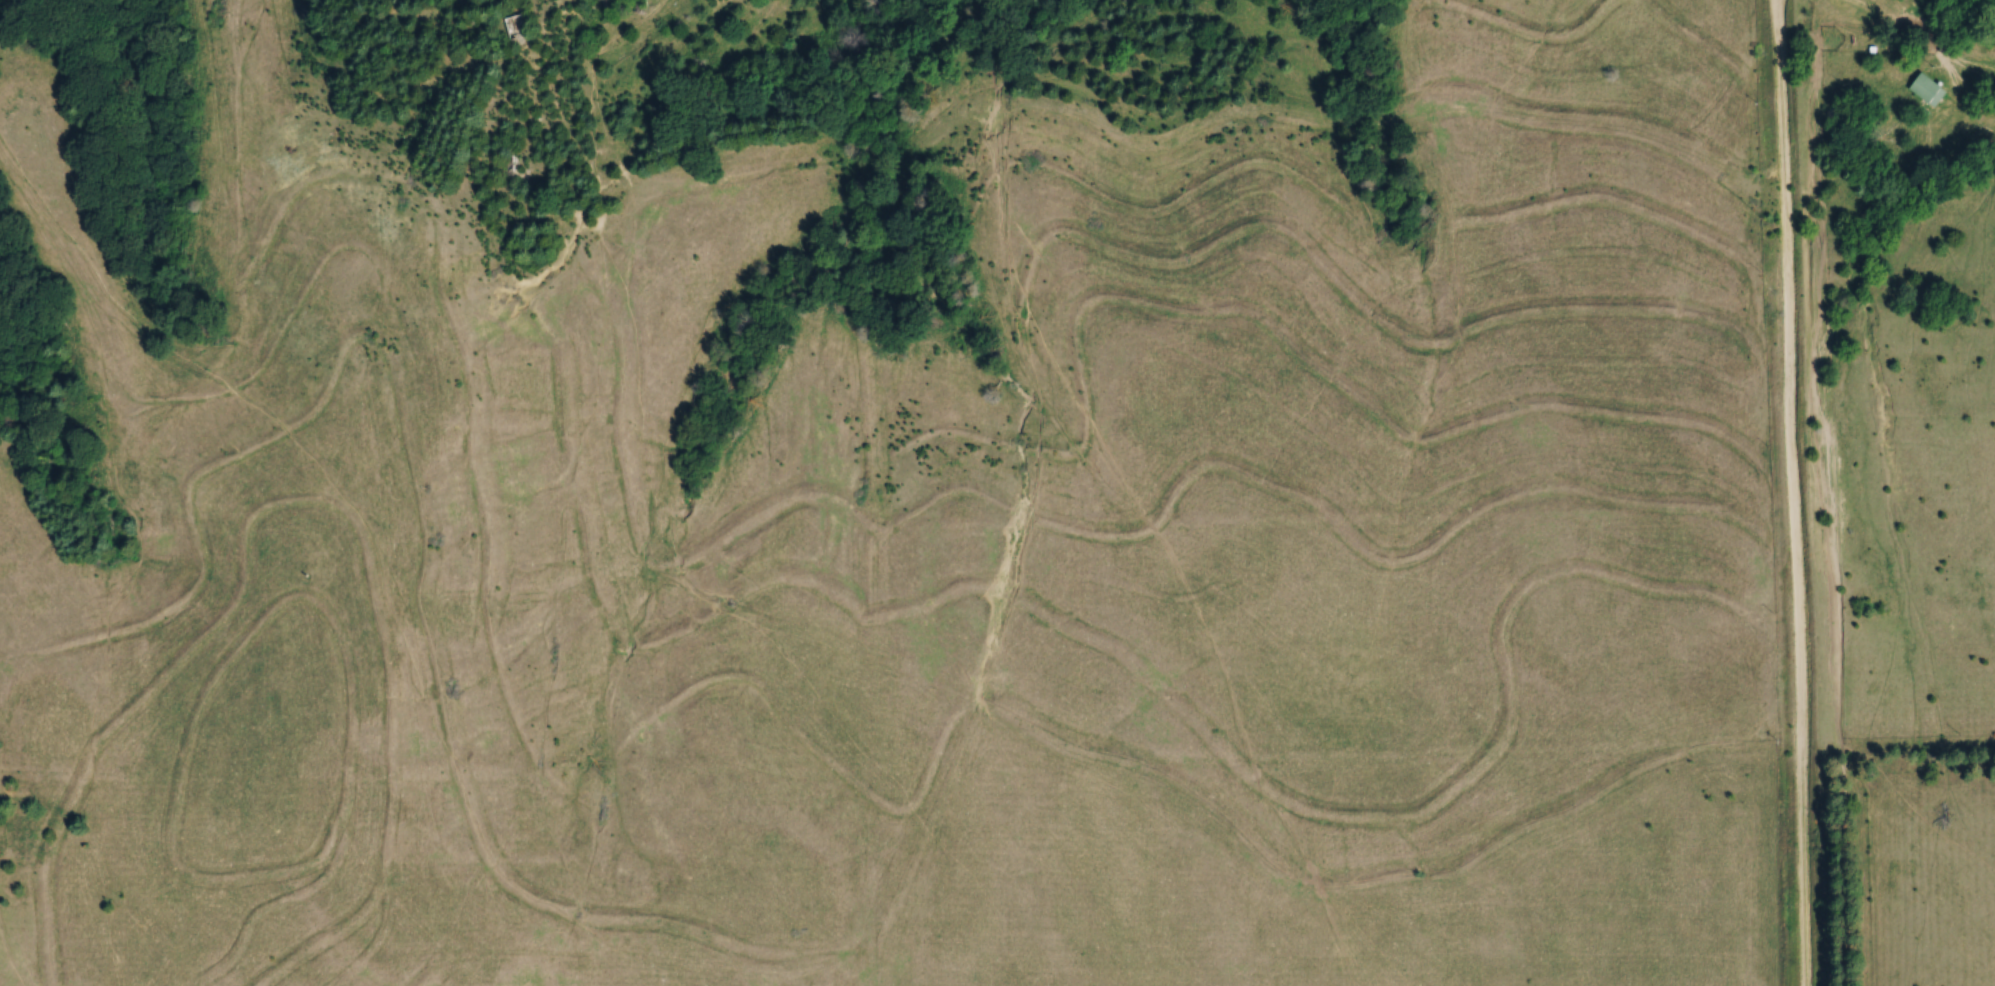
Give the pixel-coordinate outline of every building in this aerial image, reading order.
[(1911,83),(1936,104),(1950,87),(1925,66),(1911,83)]
